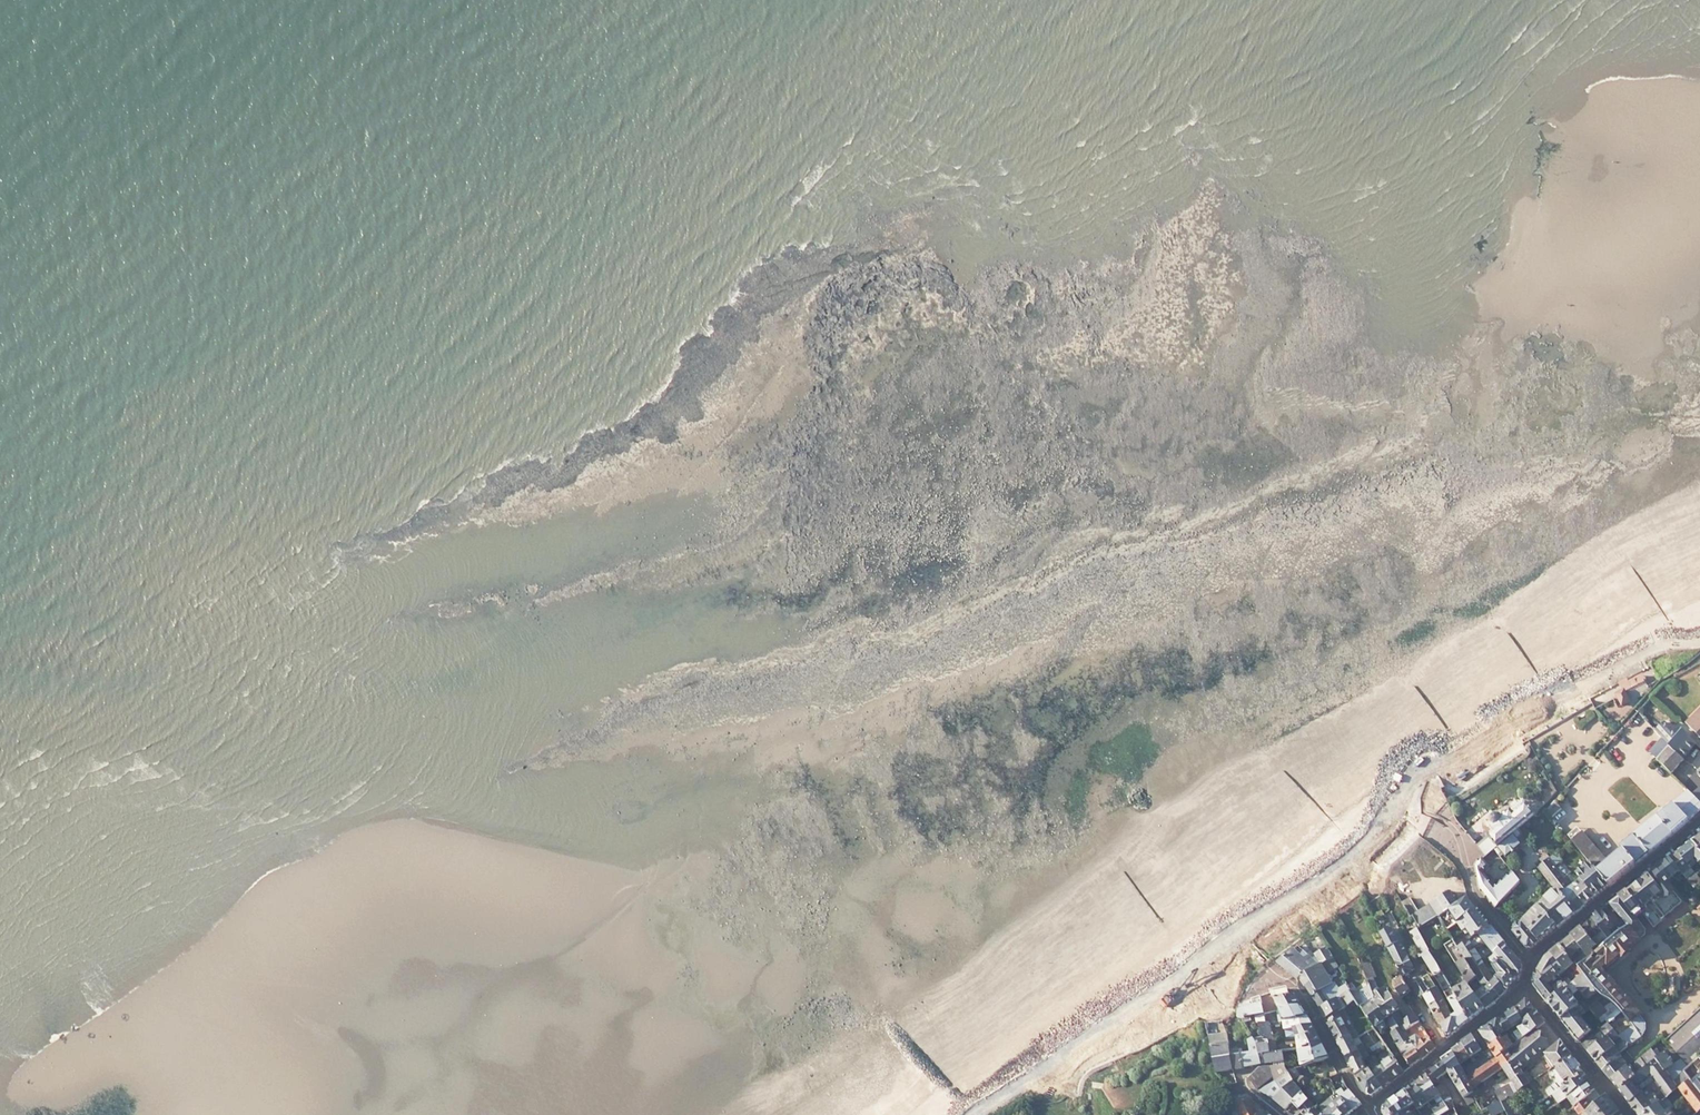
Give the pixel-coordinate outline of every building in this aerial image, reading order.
[(1617,689),(1610,693),(1613,699),(1602,705),(1605,710),(1609,708),(1612,713),(1641,698),(1638,693),(1635,687),(1631,681),(1617,689)] [(1647,685),(1645,682),(1635,687),(1638,693),(1644,690),(1642,687),(1647,685)] [(1690,718),(1699,728),(1699,708),(1690,718)] [(1666,717),(1658,727),(1665,734),(1668,737),(1674,730),(1678,733),(1681,730),(1666,717)] [(1699,738),(1685,725),(1681,730),(1678,733),(1671,740),(1658,754),(1657,755),(1656,756),(1672,771),(1685,757),(1683,755),(1699,738)] [(1668,737),(1671,740),(1678,733),(1674,730),(1668,737)] [(1668,737),(1665,734),(1651,747),(1657,755),(1658,754),(1671,740),(1668,737)] [(1699,807),(1699,793),(1695,787),(1693,785),(1682,794),(1696,810),(1699,807)] [(1527,787),(1513,797),(1516,801),(1530,791),(1527,787)] [(1494,837),(1499,833),(1515,819),(1522,814),(1538,801),(1530,791),(1516,801),(1513,797),(1504,804),(1503,802),(1498,801),(1495,803),(1493,807),(1496,811),(1493,813),(1496,817),(1485,826),(1494,837)] [(1555,794),(1548,801),(1556,810),(1562,803),(1555,794)] [(1696,810),(1682,794),(1620,844),(1622,847),(1607,860),(1582,829),(1575,835),(1593,857),(1611,881),(1689,817),(1696,810)] [(1562,803),(1556,810),(1575,835),(1582,829),(1562,803)] [(1525,832),(1532,827),(1522,814),(1515,819),(1525,832)] [(1508,845),(1525,832),(1515,819),(1499,833),(1508,845)] [(1479,831),(1487,842),(1494,837),(1485,826),(1479,831)] [(1681,841),(1693,856),(1699,850),(1699,837),(1695,831),(1681,841)] [(1680,840),(1671,848),(1682,859),(1685,863),(1693,856),(1681,841),(1680,840)] [(1480,878),(1496,897),(1523,871),(1513,858),(1494,873),(1482,859),(1490,853),(1484,845),(1479,848),(1478,850),(1477,851),(1477,852),(1478,862),(1480,878)] [(1552,850),(1550,851),(1558,861),(1566,856),(1558,846),(1552,850)] [(1671,848),(1628,882),(1644,903),(1656,918),(1665,910),(1664,909),(1660,903),(1667,897),(1671,902),(1685,891),(1669,872),(1671,871),(1669,869),(1682,859),(1671,848)] [(1557,882),(1563,889),(1573,880),(1566,870),(1558,861),(1550,851),(1540,860),(1557,882)] [(1573,864),(1566,856),(1558,861),(1566,870),(1570,866),(1573,864)] [(1698,861),(1693,856),(1685,863),(1690,868),(1698,861)] [(1604,886),(1611,881),(1593,857),(1585,863),(1604,886)] [(1698,861),(1690,868),(1698,876),(1699,875),(1699,864),(1698,861)] [(1582,871),(1598,891),(1604,886),(1585,863),(1579,868),(1582,871)] [(1575,887),(1587,901),(1598,891),(1582,871),(1577,875),(1570,866),(1566,870),(1573,880),(1578,885),(1575,887)] [(1438,905),(1458,891),(1451,880),(1430,892),(1417,899),(1409,884),(1403,888),(1411,905),(1413,904),(1419,918),(1438,905)] [(1563,889),(1578,908),(1587,901),(1575,887),(1578,885),(1573,880),(1563,889)] [(1541,900),(1558,921),(1560,923),(1578,908),(1563,889),(1557,882),(1546,891),(1548,894),(1541,900)] [(1644,903),(1628,882),(1621,887),(1638,909),(1644,903)] [(1477,896),(1467,885),(1458,891),(1438,905),(1446,918),(1453,913),(1458,910),(1477,896)] [(1638,909),(1621,887),(1613,894),(1625,908),(1631,916),(1623,923),(1613,932),(1605,940),(1603,941),(1598,945),(1593,950),(1581,959),(1586,965),(1592,972),(1606,988),(1612,991),(1613,991),(1626,1005),(1639,1021),(1645,1029),(1648,1022),(1648,1013),(1642,1006),(1643,1005),(1611,969),(1607,973),(1604,969),(1608,965),(1605,961),(1648,925),(1648,921),(1638,909)] [(1483,904),(1477,896),(1458,910),(1463,918),(1466,916),(1483,904)] [(1660,903),(1664,909),(1671,902),(1667,897),(1660,903)] [(1384,898),(1372,903),(1375,908),(1386,903),(1384,898)] [(1545,932),(1558,921),(1541,900),(1523,916),(1535,929),(1539,926),(1545,932)] [(1617,915),(1605,901),(1595,908),(1594,909),(1613,932),(1623,923),(1617,915)] [(1490,913),(1483,904),(1466,916),(1472,925),(1479,921),(1490,913)] [(1625,908),(1617,915),(1623,923),(1631,916),(1625,908)] [(1594,909),(1584,917),(1595,930),(1597,928),(1602,935),(1604,934),(1606,936),(1604,938),(1605,940),(1613,932),(1594,909)] [(1458,921),(1453,913),(1446,918),(1452,926),(1458,921)] [(1487,931),(1498,922),(1490,913),(1479,921),(1484,927),(1487,931)] [(1396,924),(1392,916),(1381,921),(1385,929),(1396,924)] [(1532,942),(1540,936),(1535,929),(1523,916),(1513,924),(1527,941),(1532,942)] [(1584,917),(1573,926),(1593,950),(1598,945),(1595,941),(1595,940),(1595,939),(1599,936),(1595,930),(1584,917)] [(1430,940),(1418,918),(1409,923),(1420,941),(1422,945),(1430,940)] [(1458,921),(1452,926),(1458,935),(1465,931),(1458,921)] [(1482,971),(1497,991),(1509,980),(1499,966),(1496,968),(1493,964),(1495,962),(1491,955),(1488,957),(1475,936),(1474,934),(1477,932),(1484,927),(1479,921),(1472,925),(1465,931),(1458,935),(1466,947),(1478,966),(1481,970),(1482,971)] [(1495,941),(1506,932),(1498,922),(1487,931),(1492,937),(1495,941)] [(1385,929),(1389,937),(1400,932),(1396,924),(1385,929)] [(1540,936),(1545,932),(1539,926),(1535,929),(1540,936)] [(1573,926),(1562,936),(1577,953),(1581,959),(1593,950),(1573,926)] [(1487,931),(1484,927),(1477,932),(1485,942),(1492,937),(1487,931)] [(1389,937),(1394,949),(1407,943),(1401,931),(1400,932),(1389,937)] [(1496,942),(1518,970),(1519,971),(1525,966),(1526,963),(1526,961),(1524,958),(1521,951),(1517,946),(1506,932),(1495,941),(1496,942)] [(1300,933),(1278,951),(1283,956),(1286,958),(1309,943),(1300,933)] [(1333,945),(1327,935),(1317,941),(1310,933),(1307,935),(1312,941),(1321,952),(1333,945)] [(1566,962),(1568,961),(1577,953),(1562,936),(1552,944),(1566,962)] [(1423,946),(1435,966),(1443,961),(1430,940),(1422,945),(1423,946)] [(1499,966),(1509,980),(1510,979),(1514,974),(1518,970),(1496,942),(1489,947),(1499,961),(1501,964),(1500,965),(1499,966)] [(1309,943),(1286,958),(1297,967),(1300,966),(1319,953),(1309,943)] [(1394,949),(1402,965),(1415,959),(1407,943),(1394,949)] [(1539,956),(1537,960),(1543,967),(1552,960),(1559,968),(1560,967),(1562,970),(1566,967),(1564,964),(1566,962),(1552,944),(1541,953),(1539,956)] [(1471,971),(1478,966),(1466,947),(1458,952),(1471,971)] [(1368,949),(1361,953),(1370,975),(1375,987),(1387,1006),(1397,1000),(1400,998),(1390,981),(1386,983),(1383,979),(1382,978),(1381,978),(1379,978),(1373,967),(1377,965),(1368,949)] [(1326,961),(1321,952),(1319,953),(1300,966),(1305,973),(1326,961)] [(1554,975),(1543,985),(1550,994),(1586,965),(1581,959),(1577,953),(1568,961),(1569,963),(1569,965),(1572,968),(1563,973),(1563,971),(1555,977),(1554,975)] [(1537,978),(1543,985),(1554,975),(1561,970),(1559,968),(1552,960),(1543,967),(1537,960),(1535,964),(1535,971),(1537,978)] [(1332,970),(1326,961),(1305,973),(1312,983),(1332,970)] [(1435,966),(1445,983),(1453,978),(1443,961),(1435,966)] [(1429,965),(1421,969),(1429,983),(1424,985),(1431,997),(1444,989),(1429,965)] [(1586,965),(1550,994),(1564,1011),(1578,1000),(1584,1007),(1593,1000),(1592,998),(1601,992),(1604,996),(1612,991),(1606,988),(1592,972),(1586,965)] [(1429,983),(1421,969),(1420,967),(1412,971),(1421,987),(1424,985),(1429,983)] [(1403,968),(1394,972),(1396,978),(1401,986),(1411,980),(1403,968)] [(1333,970),(1332,970),(1312,983),(1321,996),(1338,986),(1340,985),(1332,974),(1335,972),(1333,970)] [(1352,978),(1349,972),(1347,970),(1338,977),(1343,984),(1351,979),(1352,978)] [(1681,970),(1673,970),(1672,982),(1681,982),(1681,970)] [(1477,984),(1486,997),(1487,998),(1497,991),(1482,971),(1478,974),(1482,980),(1477,984)] [(1471,1010),(1486,997),(1477,984),(1469,972),(1455,982),(1471,1010)] [(1375,987),(1370,975),(1360,982),(1356,976),(1352,978),(1351,979),(1356,987),(1375,1016),(1377,1018),(1380,1019),(1386,1014),(1386,1012),(1386,1011),(1385,1008),(1387,1006),(1375,987)] [(1287,977),(1271,980),(1279,999),(1302,994),(1295,984),(1289,985),(1287,977)] [(1461,1019),(1471,1010),(1455,982),(1453,978),(1445,983),(1457,1005),(1454,1007),(1461,1019)] [(1356,987),(1351,979),(1343,984),(1342,984),(1346,992),(1356,987)] [(1253,994),(1236,997),(1236,1005),(1243,1006),(1264,1002),(1259,983),(1251,985),(1253,994)] [(1338,986),(1321,996),(1326,1005),(1338,998),(1342,995),(1338,986)] [(1365,1021),(1375,1016),(1356,987),(1346,992),(1350,999),(1341,1005),(1352,1024),(1354,1028),(1362,1023),(1354,1010),(1358,1008),(1365,1021)] [(1448,997),(1444,989),(1431,997),(1435,1005),(1448,997)] [(1613,991),(1612,991),(1604,996),(1601,992),(1592,998),(1593,1000),(1601,1010),(1602,1010),(1605,1014),(1608,1012),(1612,1016),(1626,1005),(1613,991)] [(1529,1008),(1538,1001),(1532,992),(1527,993),(1517,998),(1525,1011),(1529,1008)] [(1280,1008),(1283,1008),(1308,1004),(1302,994),(1279,999),(1280,1002),(1278,1003),(1280,1008)] [(1454,1007),(1448,997),(1435,1005),(1442,1016),(1454,1007)] [(1338,998),(1326,1005),(1329,1012),(1341,1005),(1338,998)] [(1523,1012),(1525,1011),(1517,998),(1508,1004),(1508,1005),(1515,1017),(1517,1016),(1523,1012)] [(1420,1011),(1415,1003),(1403,1009),(1397,1000),(1387,1006),(1394,1018),(1404,1013),(1405,1019),(1410,1017),(1420,1011)] [(1578,1000),(1564,1011),(1581,1032),(1595,1022),(1584,1007),(1578,1000)] [(1264,1002),(1265,1010),(1269,1010),(1272,1009),(1270,1001),(1264,1002)] [(1540,1003),(1538,1001),(1529,1008),(1525,1011),(1523,1012),(1517,1016),(1519,1018),(1540,1003)] [(1667,1029),(1692,1057),(1695,1054),(1699,1050),(1699,1001),(1667,1029)] [(1548,1014),(1540,1003),(1519,1018),(1520,1020),(1526,1029),(1537,1021),(1548,1014)] [(1312,1012),(1308,1004),(1283,1008),(1283,1013),(1284,1018),(1293,1016),(1312,1012)] [(1341,1005),(1329,1012),(1328,1013),(1338,1032),(1352,1024),(1341,1005)] [(1515,1017),(1508,1005),(1499,1010),(1506,1022),(1507,1021),(1515,1017)] [(1449,1028),(1461,1019),(1454,1007),(1442,1016),(1449,1028)] [(1265,1010),(1258,1011),(1261,1028),(1267,1028),(1273,1027),(1269,1010),(1265,1010)] [(1506,1022),(1499,1010),(1490,1015),(1498,1027),(1501,1025),(1503,1027),(1510,1026),(1507,1021),(1506,1022)] [(1296,1025),(1317,1022),(1312,1012),(1293,1016),(1296,1025)] [(1405,1047),(1416,1038),(1411,1030),(1405,1019),(1404,1013),(1394,1018),(1391,1019),(1392,1024),(1405,1047)] [(1498,1027),(1490,1015),(1480,1022),(1490,1037),(1500,1030),(1501,1032),(1505,1030),(1503,1027),(1501,1025),(1498,1027)] [(1388,1035),(1377,1018),(1375,1016),(1365,1021),(1378,1041),(1388,1035)] [(1405,1019),(1411,1030),(1416,1027),(1410,1017),(1405,1019)] [(1615,1036),(1623,1030),(1613,1018),(1605,1024),(1615,1036)] [(1238,1043),(1237,1038),(1227,1040),(1223,1020),(1207,1024),(1214,1060),(1241,1056),(1238,1043)] [(1520,1020),(1513,1025),(1518,1035),(1523,1031),(1526,1029),(1520,1020)] [(1537,1021),(1526,1029),(1523,1031),(1518,1035),(1514,1038),(1498,1050),(1492,1054),(1483,1061),(1480,1063),(1467,1071),(1469,1074),(1473,1082),(1504,1059),(1514,1052),(1521,1060),(1549,1039),(1537,1021)] [(1631,1040),(1645,1029),(1639,1021),(1625,1033),(1631,1040)] [(1298,1037),(1323,1033),(1317,1022),(1296,1025),(1298,1037)] [(1362,1023),(1354,1028),(1356,1032),(1364,1027),(1362,1023)] [(1599,1055),(1618,1040),(1617,1039),(1615,1036),(1605,1024),(1604,1023),(1585,1037),(1599,1055)] [(1352,1024),(1338,1032),(1346,1047),(1360,1039),(1356,1032),(1354,1028),(1352,1024)] [(1423,1049),(1437,1037),(1430,1025),(1420,1032),(1416,1027),(1411,1030),(1416,1038),(1422,1048),(1423,1049)] [(1471,1049),(1483,1041),(1473,1026),(1462,1034),(1471,1049)] [(1278,1027),(1273,1027),(1267,1028),(1270,1042),(1280,1040),(1279,1033),(1278,1027)] [(1356,1032),(1360,1039),(1364,1049),(1373,1044),(1364,1027),(1356,1032)] [(1267,1028),(1261,1028),(1261,1030),(1262,1034),(1255,1035),(1258,1052),(1266,1051),(1264,1043),(1270,1042),(1267,1028)] [(1500,1030),(1490,1037),(1498,1050),(1514,1038),(1509,1028),(1505,1030),(1501,1032),(1500,1030)] [(1280,1040),(1290,1038),(1289,1031),(1279,1033),(1280,1040)] [(1255,1035),(1254,1032),(1246,1033),(1247,1040),(1238,1043),(1241,1056),(1258,1052),(1255,1035)] [(1302,1055),(1330,1046),(1323,1033),(1298,1037),(1302,1055)] [(1573,1048),(1562,1033),(1545,1045),(1556,1059),(1573,1048)] [(1623,1046),(1631,1040),(1625,1033),(1617,1039),(1618,1040),(1623,1046)] [(1460,1057),(1471,1049),(1462,1034),(1452,1042),(1460,1057)] [(1384,1051),(1395,1045),(1388,1035),(1378,1041),(1384,1051)] [(1411,1057),(1422,1048),(1416,1038),(1405,1047),(1411,1057)] [(1360,1039),(1346,1047),(1351,1057),(1364,1049),(1360,1039)] [(1274,1049),(1282,1048),(1280,1040),(1270,1042),(1264,1043),(1266,1051),(1274,1049)] [(1624,1049),(1625,1048),(1623,1046),(1618,1040),(1599,1055),(1606,1063),(1624,1049)] [(1615,1075),(1621,1083),(1660,1052),(1674,1072),(1686,1062),(1690,1058),(1684,1050),(1677,1055),(1669,1044),(1664,1048),(1659,1041),(1655,1044),(1655,1042),(1639,1056),(1638,1059),(1642,1065),(1638,1068),(1630,1058),(1616,1069),(1615,1075)] [(1460,1057),(1452,1042),(1442,1049),(1444,1052),(1450,1062),(1455,1071),(1464,1065),(1462,1061),(1460,1057)] [(1492,1054),(1485,1043),(1482,1046),(1483,1048),(1474,1054),(1480,1063),(1483,1061),(1492,1054)] [(1368,1056),(1370,1059),(1379,1054),(1374,1044),(1365,1050),(1368,1056)] [(1384,1079),(1405,1062),(1395,1046),(1395,1045),(1384,1051),(1379,1054),(1370,1059),(1384,1079)] [(1579,1056),(1573,1048),(1556,1059),(1549,1063),(1553,1069),(1565,1062),(1567,1064),(1579,1056)] [(1351,1057),(1355,1065),(1368,1056),(1365,1050),(1364,1049),(1351,1057)] [(1616,1069),(1630,1058),(1624,1049),(1606,1063),(1613,1072),(1616,1069)] [(1450,1062),(1444,1052),(1433,1059),(1439,1069),(1450,1062)] [(1522,1063),(1521,1060),(1514,1052),(1504,1059),(1505,1061),(1502,1063),(1504,1066),(1508,1065),(1512,1071),(1522,1063)] [(1693,1072),(1686,1062),(1674,1072),(1660,1052),(1621,1083),(1631,1098),(1644,1087),(1642,1084),(1644,1081),(1642,1079),(1655,1070),(1670,1090),(1671,1089),(1682,1081),(1693,1072)] [(1272,1064),(1270,1053),(1259,1056),(1248,1065),(1249,1073),(1256,1078),(1272,1064)] [(1287,1060),(1286,1059),(1286,1056),(1284,1054),(1283,1054),(1283,1053),(1281,1053),(1278,1053),(1274,1053),(1270,1053),(1272,1064),(1274,1069),(1287,1060)] [(1480,1063),(1474,1054),(1465,1060),(1465,1059),(1462,1061),(1464,1065),(1467,1071),(1480,1063)] [(1686,1062),(1693,1072),(1694,1073),(1699,1068),(1699,1060),(1695,1054),(1692,1057),(1690,1058),(1686,1062)] [(1373,1088),(1384,1079),(1370,1059),(1368,1056),(1355,1065),(1368,1087),(1373,1088)] [(1553,1069),(1561,1082),(1586,1066),(1579,1056),(1567,1064),(1565,1062),(1553,1069)] [(1296,1064),(1294,1057),(1286,1059),(1287,1060),(1290,1069),(1291,1070),(1297,1064),(1296,1064)] [(1527,1059),(1522,1063),(1531,1075),(1536,1071),(1527,1059)] [(1290,1069),(1287,1060),(1274,1069),(1258,1080),(1259,1080),(1270,1088),(1291,1070),(1290,1069)] [(1436,1078),(1427,1063),(1416,1073),(1428,1092),(1434,1088),(1440,1098),(1433,1102),(1438,1110),(1450,1102),(1443,1090),(1436,1078)] [(1531,1075),(1522,1063),(1512,1071),(1514,1073),(1520,1082),(1531,1075)] [(1302,1081),(1315,1069),(1297,1064),(1291,1070),(1302,1081)] [(1341,1064),(1332,1068),(1332,1071),(1334,1077),(1335,1080),(1335,1081),(1347,1076),(1341,1064)] [(1469,1074),(1467,1071),(1464,1065),(1455,1071),(1460,1079),(1469,1074)] [(1586,1066),(1561,1082),(1554,1087),(1559,1095),(1567,1089),(1591,1073),(1586,1066)] [(1554,1087),(1561,1082),(1553,1069),(1533,1082),(1542,1095),(1554,1087)] [(1302,1081),(1291,1070),(1270,1088),(1283,1099),(1289,1094),(1302,1081)] [(1694,1073),(1693,1072),(1682,1081),(1689,1090),(1699,1082),(1697,1078),(1694,1073)] [(1416,1073),(1406,1081),(1414,1095),(1416,1099),(1419,1103),(1421,1101),(1420,1098),(1428,1092),(1416,1073)] [(1444,1073),(1436,1078),(1443,1090),(1451,1085),(1444,1073)] [(1514,1073),(1490,1086),(1494,1095),(1500,1091),(1502,1093),(1513,1086),(1520,1082),(1514,1073)] [(1598,1082),(1591,1073),(1567,1089),(1574,1099),(1598,1082)] [(1473,1082),(1469,1074),(1460,1079),(1465,1089),(1474,1084),(1473,1082)] [(1246,1081),(1231,1086),(1238,1101),(1253,1095),(1250,1086),(1246,1081)] [(1302,1081),(1289,1094),(1291,1097),(1293,1094),(1298,1099),(1309,1089),(1302,1081)] [(1344,1086),(1343,1083),(1341,1082),(1338,1085),(1340,1089),(1351,1102),(1361,1094),(1350,1081),(1344,1086)] [(1414,1095),(1406,1081),(1397,1089),(1404,1101),(1408,1099),(1411,1097),(1414,1095)] [(1598,1082),(1574,1099),(1579,1106),(1584,1108),(1586,1107),(1588,1110),(1580,1114),(1598,1114),(1618,1101),(1608,1089),(1604,1091),(1598,1082)] [(1652,1082),(1644,1087),(1649,1094),(1657,1088),(1652,1082)] [(1689,1090),(1699,1106),(1699,1082),(1689,1090)] [(1465,1089),(1470,1098),(1478,1093),(1474,1084),(1465,1089)] [(1443,1090),(1450,1102),(1454,1099),(1451,1085),(1443,1090)] [(1490,1086),(1478,1093),(1483,1102),(1488,1098),(1494,1095),(1490,1086)] [(1510,1110),(1511,1112),(1512,1114),(1522,1108),(1525,1106),(1513,1086),(1502,1093),(1506,1101),(1510,1110)] [(1345,1107),(1337,1097),(1334,1093),(1331,1089),(1330,1087),(1317,1097),(1323,1104),(1325,1106),(1332,1114),(1335,1114),(1345,1107)] [(1644,1087),(1631,1098),(1632,1098),(1642,1112),(1663,1096),(1657,1088),(1649,1094),(1644,1087)] [(1317,1097),(1309,1089),(1298,1099),(1295,1102),(1297,1104),(1300,1101),(1306,1107),(1317,1097)] [(1345,1107),(1351,1102),(1340,1089),(1334,1093),(1337,1097),(1345,1107)] [(1404,1101),(1397,1089),(1388,1096),(1392,1103),(1395,1102),(1398,1105),(1404,1101)] [(1671,1089),(1670,1090),(1663,1096),(1642,1112),(1644,1114),(1659,1114),(1673,1103),(1676,1101),(1673,1096),(1675,1094),(1671,1089)] [(1506,1101),(1502,1093),(1500,1091),(1494,1095),(1488,1098),(1494,1108),(1506,1101)] [(1478,1093),(1470,1098),(1474,1106),(1483,1102),(1478,1093)] [(1253,1095),(1238,1101),(1239,1102),(1243,1111),(1257,1104),(1253,1095)] [(1392,1103),(1388,1096),(1385,1099),(1383,1104),(1388,1112),(1389,1111),(1398,1105),(1395,1102),(1392,1103)] [(1325,1106),(1323,1104),(1317,1097),(1306,1107),(1304,1109),(1305,1110),(1307,1109),(1313,1114),(1315,1114),(1325,1106)] [(1404,1101),(1398,1105),(1389,1111),(1391,1114),(1405,1114),(1415,1109),(1410,1102),(1408,1099),(1404,1101)] [(1432,1099),(1421,1106),(1424,1112),(1426,1114),(1429,1114),(1438,1110),(1433,1102),(1432,1099)] [(1266,1101),(1265,1101),(1257,1104),(1243,1111),(1244,1114),(1245,1114),(1277,1114),(1266,1101)] [(1618,1101),(1598,1114),(1609,1114),(1621,1105),(1618,1101)] [(1239,1102),(1226,1108),(1229,1114),(1244,1114),(1245,1114),(1244,1114),(1243,1111),(1239,1102)] [(1673,1103),(1659,1114),(1681,1114),(1673,1103)] [(1492,1112),(1494,1114),(1504,1114),(1510,1112),(1505,1104),(1492,1112)] [(1460,1113),(1457,1105),(1443,1114),(1457,1114),(1460,1113)] [(1621,1105),(1609,1114),(1627,1114),(1628,1114),(1621,1105)] [(1325,1106),(1315,1114),(1332,1114),(1325,1106)]
